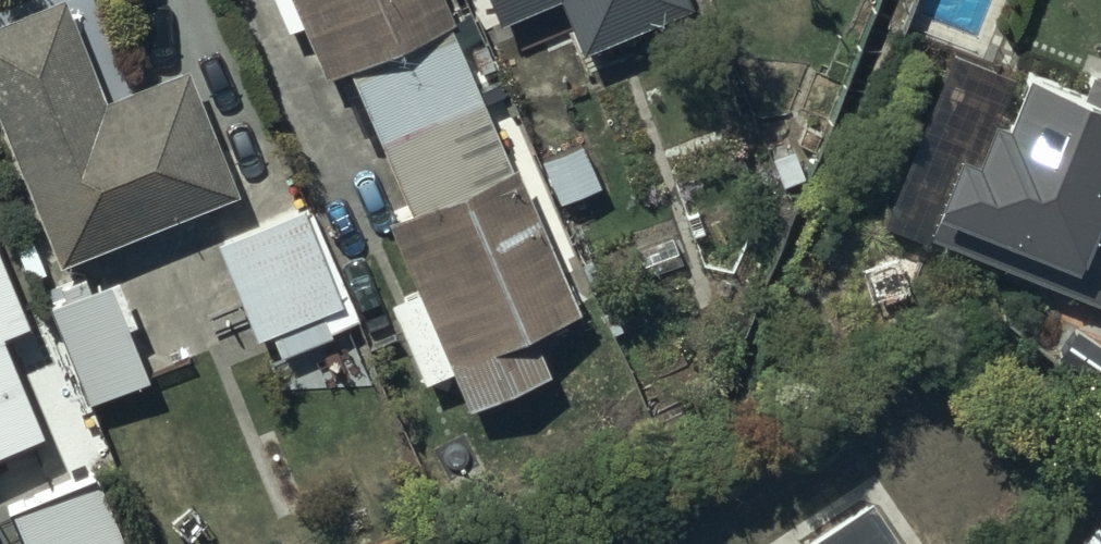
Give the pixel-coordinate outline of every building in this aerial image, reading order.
[(56,262),(234,193),(185,67),(101,99),(62,0),(58,0),(0,23),(0,120),(56,262)] [(389,302),(425,383),(452,371),(469,407),(548,373),(531,335),(577,315),(438,0),(273,0),(287,33),(302,26),(326,81),(348,72),(410,213),(390,221),(419,288),(389,302)] [(505,17),(545,0),(497,0),(505,17)] [(591,57),(696,12),(691,0),(567,0),(591,57)] [(1019,42),(947,229),(1100,288),(1100,73),(1019,42)] [(544,163),(559,200),(597,184),(582,147),(544,163)] [(303,209),(216,243),(254,340),(271,333),(279,355),(330,335),(321,312),(341,305),(303,209)] [(26,325),(0,259),(0,335),(26,325)] [(109,284),(50,308),(89,405),(147,382),(109,284)] [(37,439),(0,347),(0,454),(37,439)] [(5,508),(19,543),(119,543),(91,474),(5,508)] [(871,502),(809,543),(899,543),(871,502)]
